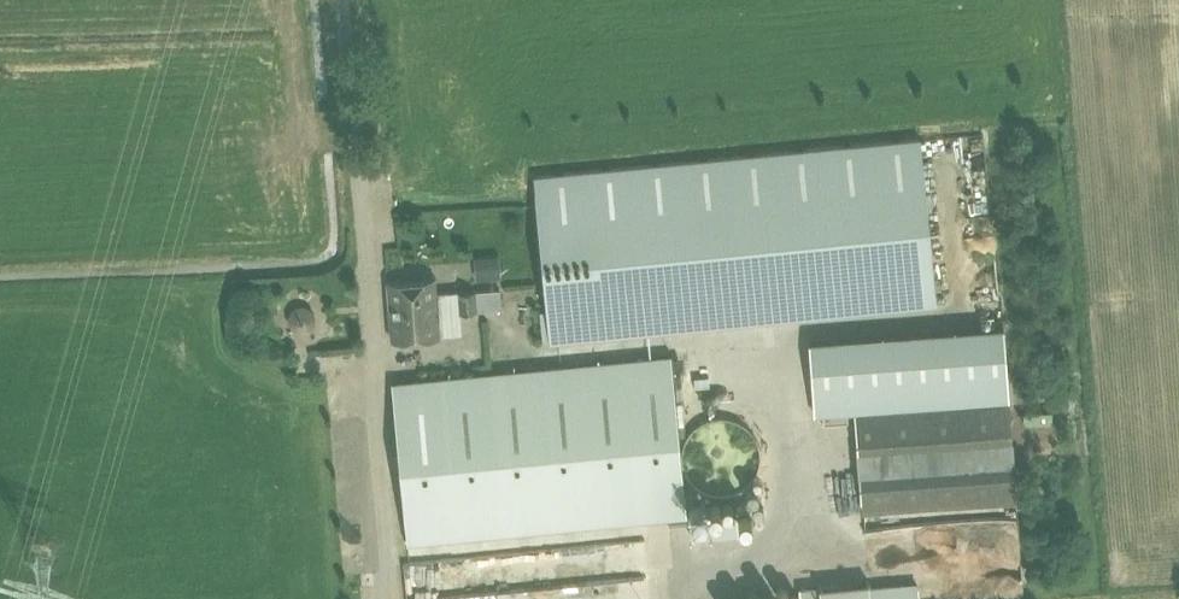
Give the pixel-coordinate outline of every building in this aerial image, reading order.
[(915,139),(534,175),(549,340),(931,303),(915,139)] [(499,254),(474,256),(476,277),(501,275),(499,254)] [(439,335),(434,277),(386,281),(391,339),(439,335)] [(458,291),(460,313),(480,311),(479,290),(458,291)] [(815,412),(853,409),(1008,398),(1003,325),(809,339),(815,412)] [(671,351),(393,377),(403,538),(686,512),(671,351)] [(1008,398),(853,409),(857,455),(1012,444),(1008,398)] [(1013,456),(857,467),(861,513),(1017,502),(1013,456)] [(918,584),(870,589),(869,580),(799,587),(801,598),(919,598),(918,584)]
